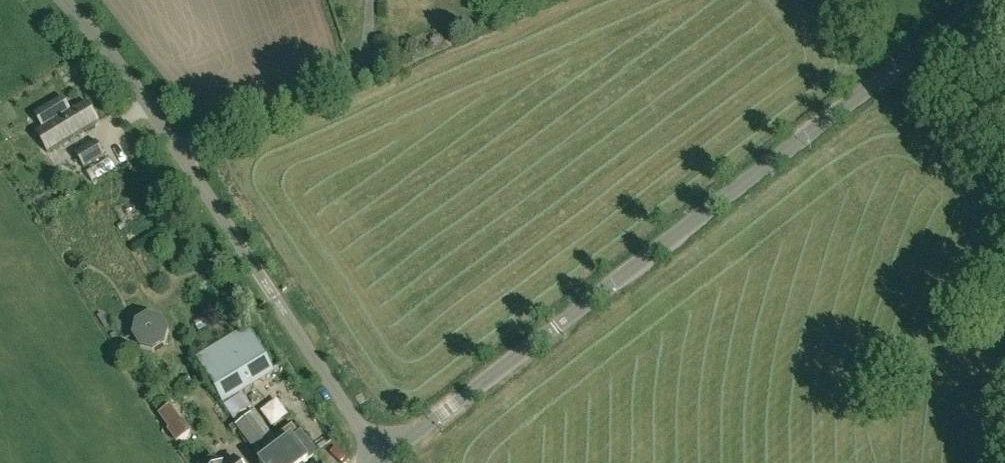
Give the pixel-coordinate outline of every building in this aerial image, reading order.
[(35,132),(48,153),(99,122),(87,101),(71,110),(63,97),(34,114),(42,128),(35,132)] [(75,153),(84,168),(105,155),(96,140),(75,153)] [(132,335),(139,348),(154,352),(166,345),(169,331),(162,320),(148,316),(135,323),(132,335)] [(246,325),(195,356),(223,401),(274,370),(246,325)] [(166,429),(176,442),(192,430),(182,418),(180,419),(171,405),(158,414),(168,427),(166,429)] [(278,444),(253,412),(235,426),(260,458),(278,444)] [(300,432),(260,462),(306,462),(317,455),(300,432)] [(215,455),(204,462),(221,462),(215,455)]
